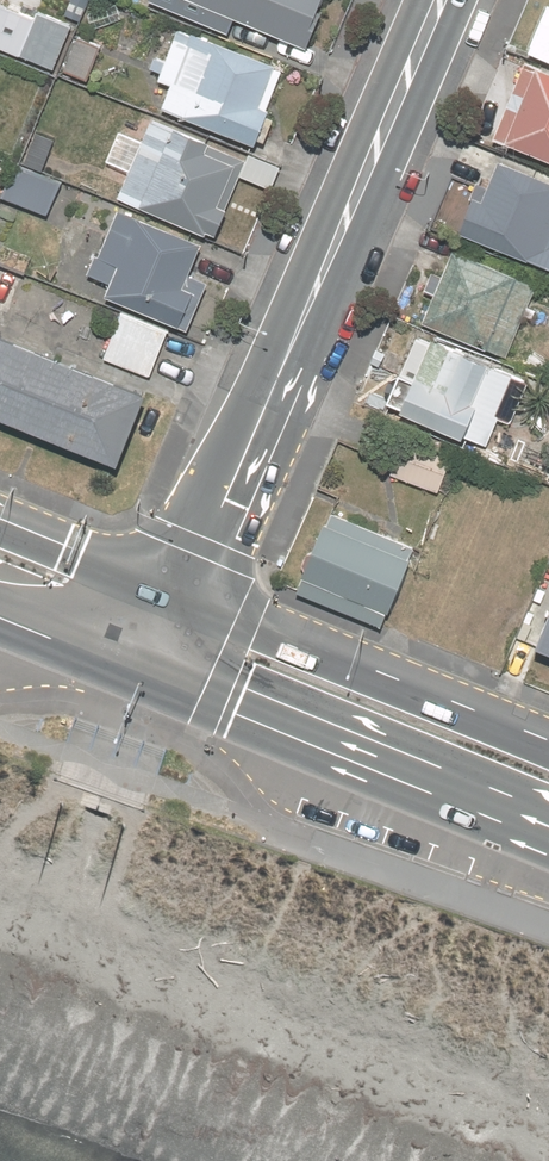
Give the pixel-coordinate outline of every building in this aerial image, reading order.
[(65,17),(79,22),(88,0),(72,0),(65,17)] [(150,4),(230,38),(236,22),(308,52),(324,17),(321,15),(326,0),(151,0),(150,4)] [(54,73),(73,28),(38,13),(35,20),(0,5),(0,50),(54,73)] [(538,39),(531,54),(548,61),(548,12),(538,39)] [(172,88),(163,112),(257,149),(260,143),(266,146),(275,123),(268,120),(271,114),(268,113),(283,74),(276,71),(277,69),(209,43),(210,40),(204,37),(203,40),(192,36),(192,37),(179,31),(167,64),(156,60),(152,71),(162,75),(159,83),(172,88)] [(102,48),(79,39),(65,74),(88,83),(102,48)] [(538,69),(507,142),(548,160),(548,74),(538,69)] [(130,175),(118,200),(207,240),(209,236),(218,240),(230,214),(227,213),(242,178),(248,163),(153,123),(144,144),(120,134),(107,164),(130,175)] [(248,163),(242,178),(272,192),(282,169),(251,156),(248,163)] [(477,186),(470,202),(474,203),(460,237),(529,265),(529,263),(548,271),(548,185),(500,165),(490,191),(477,186)] [(0,166),(0,204),(1,204),(3,199),(13,172),(0,166)] [(13,172),(3,199),(49,218),(63,184),(16,166),(13,172)] [(120,212),(100,259),(96,257),(88,277),(113,287),(107,301),(189,334),(210,286),(192,278),(204,248),(120,212)] [(443,277),(433,273),(424,294),(434,299),(423,325),(507,360),(540,283),(456,247),(443,277)] [(170,332),(123,313),(104,360),(151,379),(170,332)] [(434,344),(418,337),(390,406),(485,446),(496,419),(511,425),(530,380),(435,340),(434,344)] [(0,339),(0,422),(123,471),(151,401),(0,339)] [(437,492),(453,453),(410,435),(394,474),(437,492)] [(417,549),(330,512),(307,567),(394,603),(417,549)] [(536,648),(548,653),(548,616),(536,648)]
